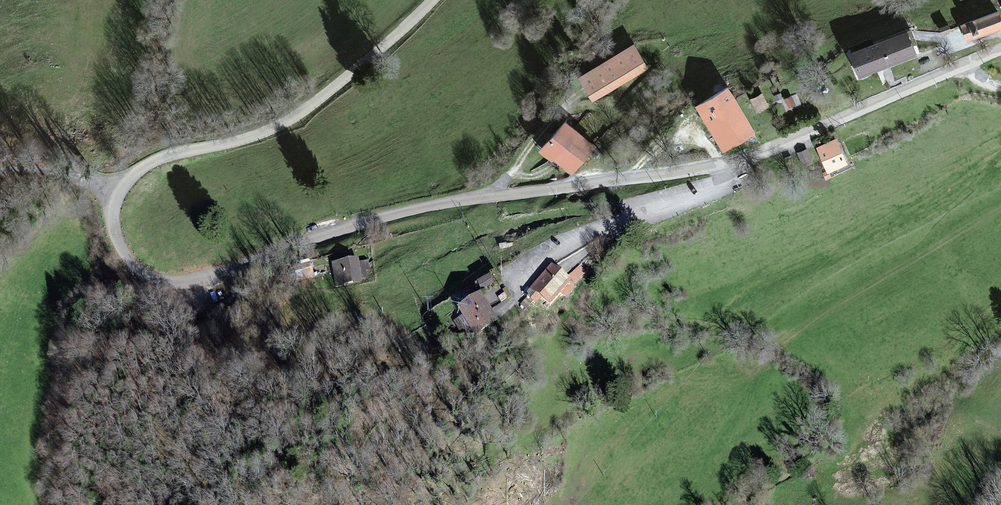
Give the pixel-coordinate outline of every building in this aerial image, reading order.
[(972,23),(978,36),(1000,27),(1000,12),(972,23)] [(912,26),(861,46),(871,71),(922,51),(912,26)] [(732,87),(702,102),(724,147),(754,132),(732,87)] [(767,94),(756,98),(760,110),(771,106),(767,94)] [(567,118),(542,147),(571,172),(596,143),(567,118)] [(839,136),(819,145),(834,176),(854,167),(839,136)] [(357,259),(332,264),(336,284),(365,279),(363,268),(359,268),(357,259)] [(553,265),(528,293),(538,302),(542,297),(551,305),(562,293),(565,296),(585,274),(578,267),(567,279),(553,265)] [(480,295),(460,308),(477,335),(497,321),(480,295)]
